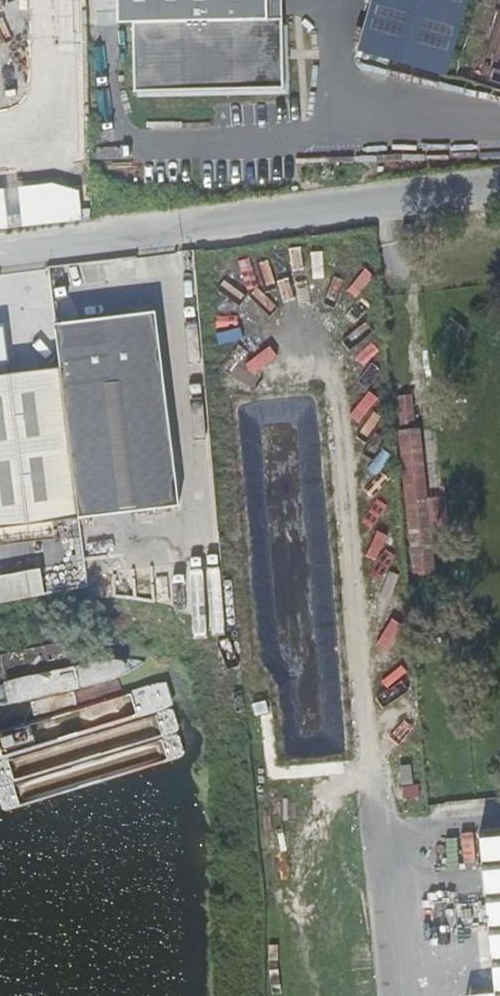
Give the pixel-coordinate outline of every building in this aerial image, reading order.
[(118,95),(282,91),(280,0),(116,0),(118,95)] [(453,77),(475,0),(372,0),(358,49),(453,77)] [(81,519),(180,505),(153,313),(54,326),(60,371),(81,519)] [(60,371),(11,377),(8,354),(18,352),(16,339),(6,341),(4,329),(0,329),(0,531),(81,519),(60,371)] [(47,594),(42,567),(0,574),(0,602),(47,594)] [(449,837),(465,995),(499,995),(499,832),(449,837)]
